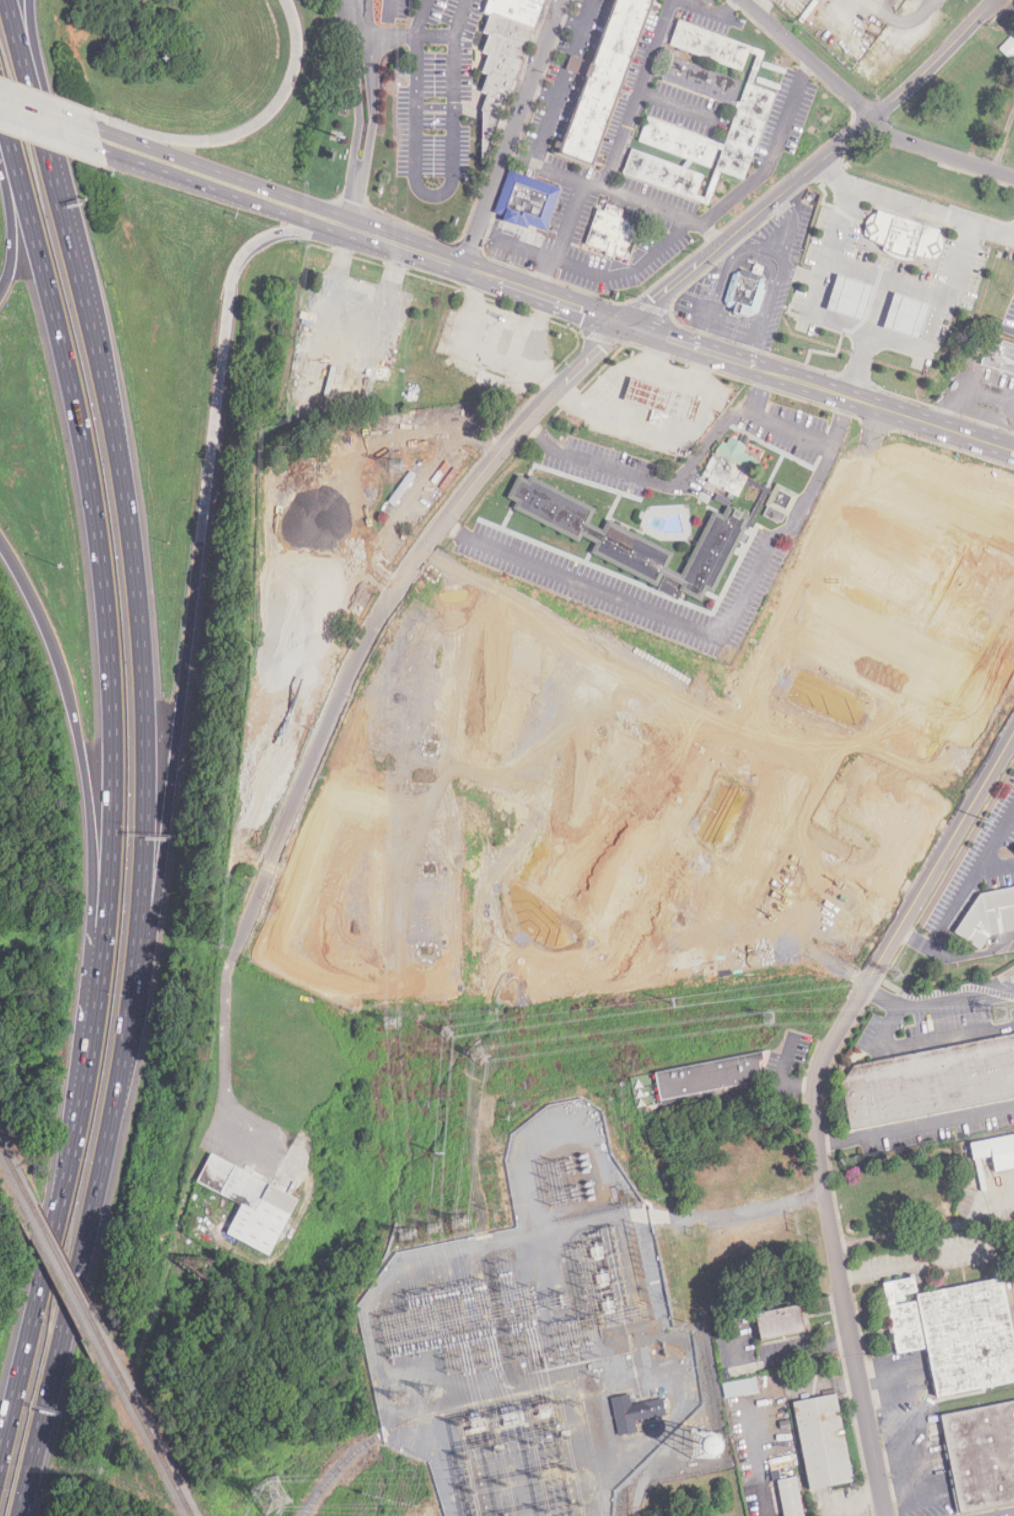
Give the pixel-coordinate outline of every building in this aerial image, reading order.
[(482,15),(488,0),(543,0),(485,159),(482,158),(483,112),(490,93),(483,90),(490,74),(483,71),(489,54),(482,51),(488,36),(482,34),(489,17),(482,15)] [(558,156),(614,0),(655,0),(593,168),(558,156)] [(764,49),(678,22),(670,47),(734,67),(732,75),(670,55),(661,82),(736,106),(725,142),(646,118),(638,145),(746,178),(773,93),(752,87),(764,49)] [(1010,36),(999,49),(1010,59),(1013,55),(1013,40),(1010,36)] [(631,149),(622,175),(708,202),(710,197),(698,193),(704,172),(631,149)] [(511,170),(562,187),(548,229),(529,223),(527,228),(503,220),(505,215),(497,212),(511,170)] [(641,223),(597,208),(585,243),(630,258),(641,223)] [(876,208),(867,239),(884,244),(882,248),(914,259),(915,256),(933,261),(943,230),(876,208)] [(732,274),(724,301),(727,306),(733,307),(732,312),(738,315),(739,312),(750,316),(758,312),(765,290),(763,289),(764,283),(760,277),(761,274),(740,268),(739,271),(738,271),(732,274)] [(838,272),(826,309),(844,314),(861,320),(872,284),(855,278),(838,272)] [(893,291),(882,327),(901,333),(918,338),(928,303),(912,298),(893,291)] [(994,341),(991,352),(984,350),(980,366),(1013,374),(1013,346),(994,341)] [(691,420),(698,397),(631,376),(624,399),(691,420)] [(762,520),(782,531),(800,495),(751,470),(757,463),(750,454),(747,445),(727,434),(708,473),(740,490),(748,474),(773,487),(755,525),(721,508),(685,580),(662,568),(669,553),(608,522),(604,530),(588,522),(595,508),(520,471),(506,498),(515,503),(512,509),(590,548),(586,556),(683,605),(685,600),(707,611),(713,599),(720,603),(762,520)] [(953,932),(980,949),(990,933),(1013,929),(1013,886),(979,891),(953,932)] [(849,1078),(840,1080),(847,1126),(1013,1101),(1013,1037),(847,1062),(849,1078)] [(654,1071),(659,1099),(765,1081),(760,1053),(654,1071)] [(966,1141),(969,1159),(989,1156),(991,1171),(1013,1167),(1013,1133),(966,1141)] [(301,1197),(212,1154),(199,1181),(242,1203),(227,1234),(272,1256),(301,1197)] [(893,1355),(925,1350),(932,1397),(1013,1383),(1013,1345),(1003,1278),(917,1292),(915,1276),(882,1281),(893,1355)] [(801,1305),(758,1312),(763,1339),(805,1331),(801,1305)] [(726,1398),(758,1392),(755,1377),(723,1383),(726,1398)] [(610,1398),(618,1437),(639,1432),(636,1421),(667,1415),(664,1397),(633,1404),(631,1393),(610,1398)] [(794,1402),(808,1490),(853,1483),(839,1394),(794,1402)] [(957,1513),(1013,1502),(1013,1401),(938,1416),(957,1513)] [(717,1447),(717,1443),(715,1439),(712,1436),(709,1434),(705,1433),(701,1434),(698,1436),(695,1439),(693,1443),(693,1446),(694,1450),(696,1454),(699,1456),(703,1457),(707,1457),(711,1456),(714,1454),(716,1450),(717,1447)] [(783,1515),(804,1515),(797,1477),(777,1481),(783,1515)]
